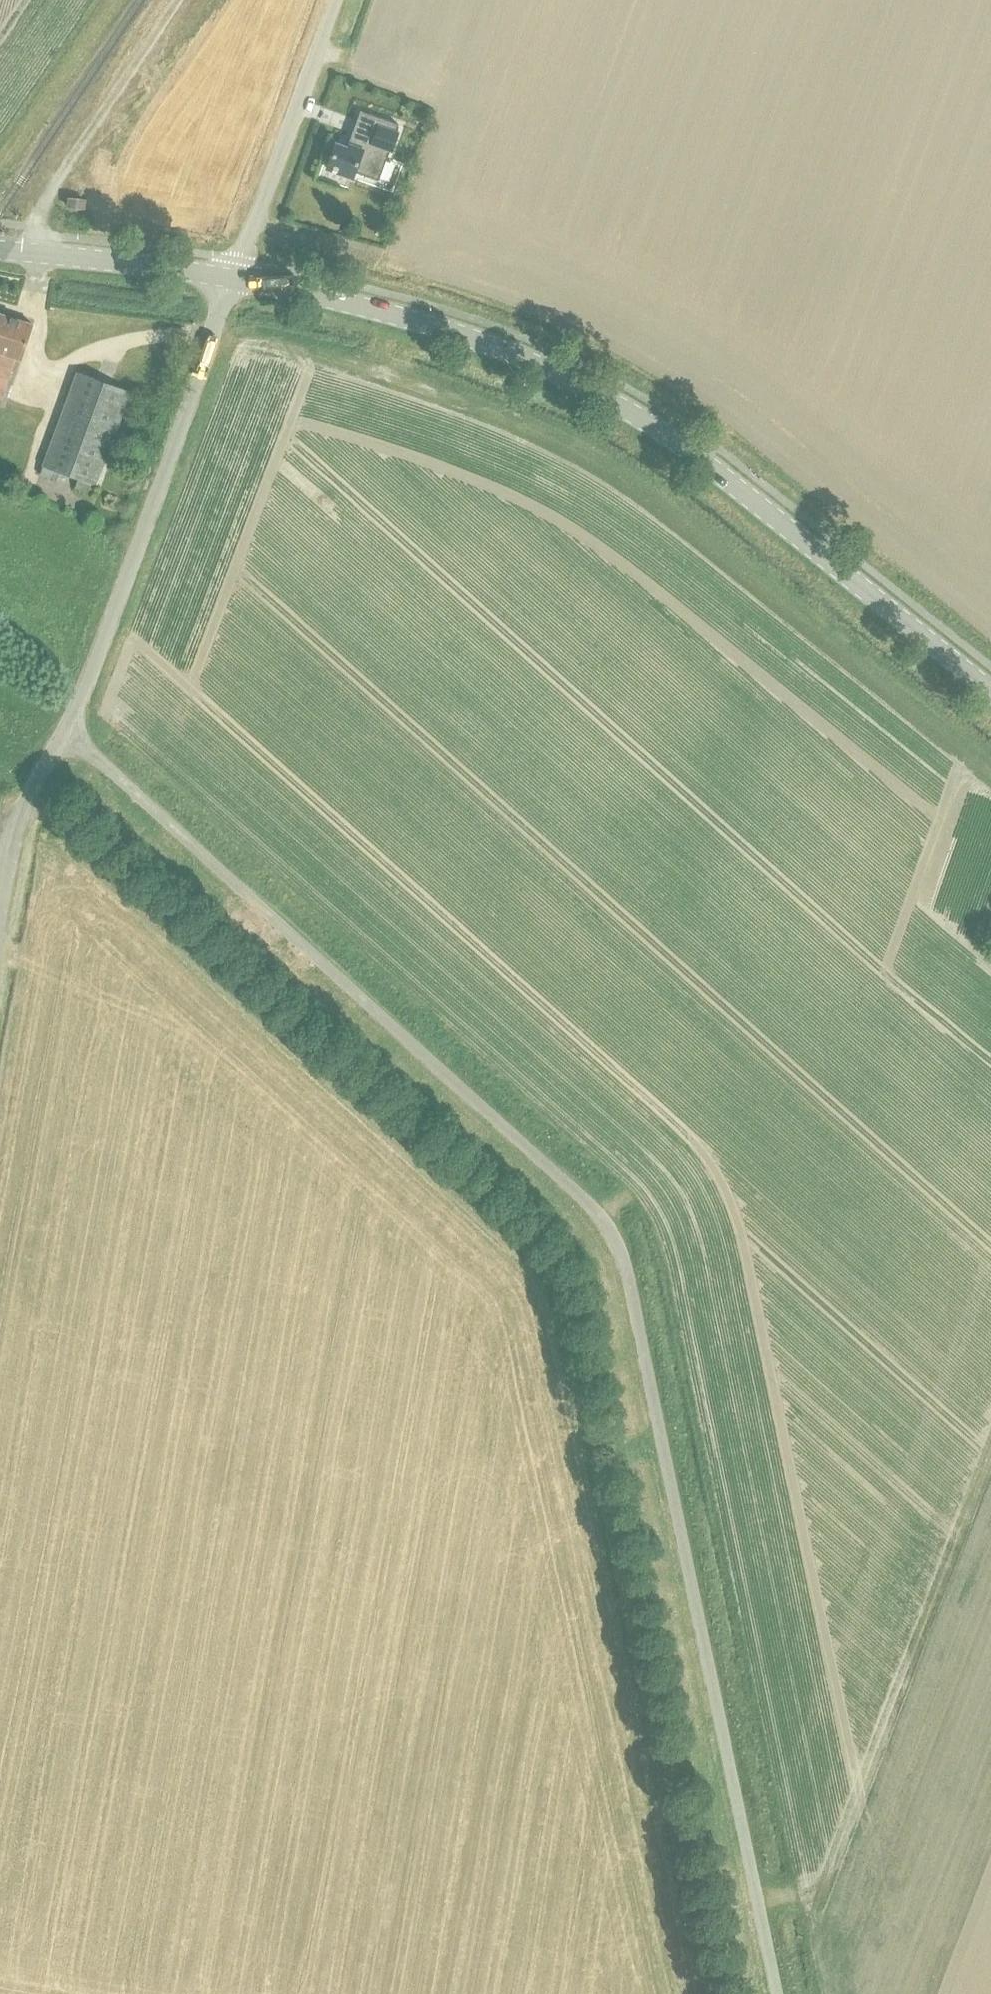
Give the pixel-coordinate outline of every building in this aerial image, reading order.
[(328,168),(353,177),(354,172),(379,181),(391,150),(398,133),(397,133),(400,125),(361,111),(347,149),(337,145),(328,168)] [(69,206),(83,208),(84,199),(69,198),(69,206)] [(22,360),(34,325),(0,314),(0,398),(2,399),(7,385),(3,383),(12,357),(22,360)] [(78,372),(43,466),(96,486),(131,391),(78,372)]
